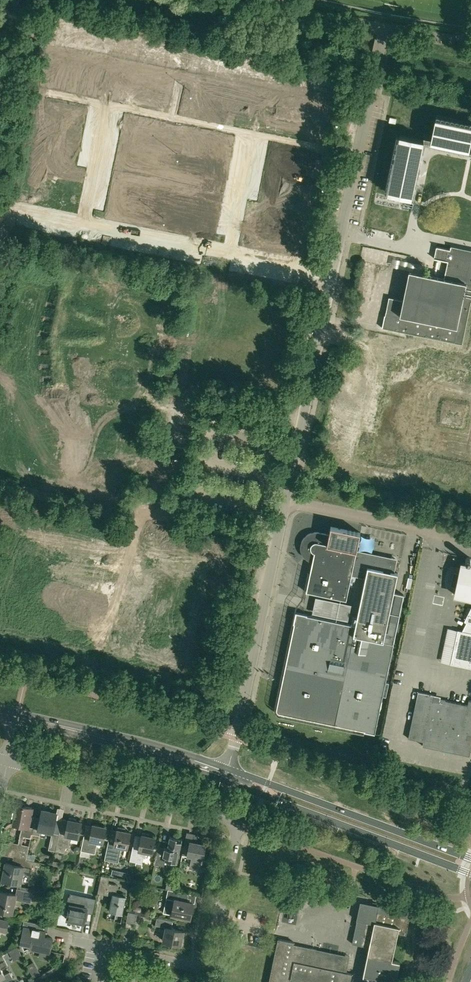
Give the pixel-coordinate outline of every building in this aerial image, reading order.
[(56,54),(52,74),(63,76),(67,57),(56,54)] [(67,57),(63,76),(73,78),(77,59),(67,57)] [(77,59),(73,78),(84,80),(88,61),(77,59)] [(88,61),(84,80),(95,83),(99,63),(88,61)] [(99,63),(95,83),(106,85),(110,65),(99,63)] [(129,69),(125,89),(136,91),(139,71),(129,69)] [(139,71),(136,91),(146,93),(150,73),(139,71)] [(150,73),(146,93),(157,95),(161,75),(150,73)] [(161,75),(157,95),(168,97),(172,78),(161,75)] [(205,84),(201,104),(212,106),(216,86),(205,84)] [(216,86),(212,106),(223,108),(227,89),(216,86)] [(227,89),(223,108),(233,110),(237,91),(227,89)] [(237,91),(233,110),(244,112),(248,93),(237,91)] [(248,93),(244,112),(255,115),(259,95),(248,93)] [(47,96),(45,107),(63,111),(65,100),(47,96)] [(278,99),(274,119),(285,121),(289,101),(278,99)] [(289,101),(285,121),(295,123),(299,103),(289,101)] [(299,103),(295,123),(306,125),(310,105),(299,103)] [(45,107),(43,117),(61,121),(63,111),(45,107)] [(147,116),(145,127),(163,131),(165,120),(147,116)] [(43,117),(41,127),(59,131),(61,121),(43,117)] [(430,142),(469,150),(470,139),(470,125),(435,118),(430,141),(430,142)] [(195,126),(193,137),(211,140),(213,130),(195,126)] [(41,127),(39,137),(57,141),(59,131),(41,127)] [(145,127),(143,137),(161,141),(163,131),(145,127)] [(400,135),(387,193),(399,195),(402,196),(411,198),(423,140),(400,135)] [(39,137),(37,147),(55,151),(57,141),(39,137)] [(143,137),(141,147),(159,151),(161,141),(143,137)] [(193,137),(191,147),(209,150),(211,140),(193,137)] [(295,146),(293,157),(310,160),(313,150),(295,146)] [(37,147),(35,158),(53,161),(55,151),(37,147)] [(141,147),(139,157),(157,161),(159,151),(141,147)] [(191,147),(189,157),(207,160),(209,150),(191,147)] [(139,157),(137,168),(155,171),(157,161),(139,157)] [(189,157),(187,167),(205,170),(207,160),(189,157)] [(293,157),(291,167),(308,170),(310,160),(293,157)] [(187,167),(185,177),(202,181),(205,170),(187,167)] [(291,167),(289,177),(306,180),(308,170),(291,167)] [(289,177),(287,187),(304,190),(306,180),(289,177)] [(30,181),(27,199),(37,201),(41,184),(30,181)] [(41,184),(37,201),(47,203),(51,186),(41,184)] [(113,185),(111,198),(117,199),(113,217),(126,219),(131,193),(130,193),(129,198),(118,196),(120,187),(113,185)] [(51,186),(47,203),(57,205),(61,188),(51,186)] [(287,187),(285,197),(302,200),(304,190),(287,187)] [(61,188),(57,205),(67,207),(71,190),(61,188)] [(71,190),(67,207),(78,210),(81,192),(71,190)] [(131,193),(126,219),(138,222),(142,204),(148,205),(150,193),(143,191),(142,196),(131,193)] [(285,197),(282,207),(300,211),(302,200),(285,197)] [(180,199),(178,212),(184,213),(181,230),(193,233),(197,212),(185,210),(187,201),(180,199)] [(197,212),(193,233),(205,235),(209,218),(215,219),(217,207),(210,205),(208,215),(197,212)] [(245,220),(241,242),(251,244),(256,222),(245,220)] [(256,222),(251,244),(261,246),(266,224),(256,222)] [(382,327),(462,344),(470,301),(470,250),(451,245),(450,249),(437,246),(435,258),(442,260),(448,261),(447,266),(444,278),(436,276),(423,274),(409,271),(403,300),(389,297),(385,315),(383,327),(382,327)] [(31,274),(27,292),(38,294),(41,277),(31,274)] [(41,277),(38,294),(48,296),(51,279),(41,277)] [(51,279),(48,296),(58,298),(61,281),(51,279)] [(61,281),(58,298),(68,300),(71,283),(61,281)] [(71,283),(68,300),(78,302),(81,285),(71,283)] [(81,285),(78,302),(88,305),(92,287),(81,285)] [(100,288),(96,306),(107,308),(110,290),(100,288)] [(110,290),(107,308),(117,310),(120,292),(110,290)] [(120,292),(117,310),(127,312),(130,294),(120,292)] [(130,294),(127,312),(137,314),(140,296),(130,294)] [(140,296),(137,314),(147,316),(150,298),(140,296)] [(150,298),(147,316),(157,318),(161,301),(150,298)] [(245,304),(243,315),(259,318),(261,307),(255,306),(250,305),(245,304)] [(261,307),(259,318),(274,321),(276,310),(271,309),(266,308),(261,307)] [(243,315),(241,325),(256,328),(259,318),(243,315)] [(259,318),(256,328),(272,331),(274,321),(259,318)] [(241,325),(239,335),(254,338),(256,328),(241,325)] [(256,328),(254,338),(270,341),(272,331),(256,328)] [(239,335),(237,345),(252,348),(254,338),(239,335)] [(19,336),(15,354),(25,356),(29,338),(19,336)] [(29,338),(25,356),(35,358),(39,340),(29,338)] [(254,338),(252,348),(268,352),(270,341),(254,338)] [(39,340),(35,358),(45,360),(49,342),(39,340)] [(49,342),(45,360),(55,362),(59,344),(49,342)] [(59,344),(55,362),(65,364),(69,346),(59,344)] [(237,345),(235,356),(250,359),(252,348),(237,345)] [(69,346),(65,364),(75,366),(79,348),(69,346)] [(79,348),(75,366),(86,368),(90,350),(79,348)] [(252,348),(250,359),(266,362),(268,352),(252,348)] [(97,352),(94,370),(104,372),(108,354),(97,352)] [(108,354),(104,372),(114,374),(118,356),(108,354)] [(118,356),(114,374),(124,376),(128,358),(118,356)] [(235,356),(232,366),(238,367),(243,368),(248,369),(250,359),(235,356)] [(128,358),(124,376),(134,378),(138,360),(128,358)] [(250,359),(248,369),(253,370),(259,372),(264,373),(266,362),(250,359)] [(138,360),(134,378),(145,380),(149,362),(138,360)] [(0,398),(0,406),(9,408),(12,390),(2,388),(0,398)] [(12,390),(9,408),(19,410),(23,392),(12,390)] [(23,392),(19,410),(29,412),(33,394),(23,392)] [(33,394),(29,412),(39,414),(43,396),(33,394)] [(43,396),(39,414),(49,416),(53,398),(43,396)] [(53,398),(49,416),(59,418),(63,400),(53,398)] [(71,402),(67,420),(78,422),(81,404),(71,402)] [(81,404),(78,422),(88,424),(91,406),(81,404)] [(91,406),(88,424),(98,426),(101,408),(91,406)] [(101,408),(98,426),(108,428),(111,410),(101,408)] [(111,410),(108,428),(118,430),(121,412),(111,410)] [(121,412),(118,430),(128,432),(132,414),(121,412)] [(0,453),(0,470),(7,472),(10,454),(0,452),(0,453)] [(10,454),(7,472),(17,474),(20,456),(10,454)] [(20,456),(17,474),(27,476),(30,458),(20,456)] [(30,458),(27,476),(37,478),(41,460),(30,458)] [(49,461),(45,479),(56,481),(59,463),(49,461)] [(59,463),(56,481),(66,483),(69,465),(59,463)] [(69,465),(66,483),(76,485),(79,468),(79,467),(69,465)] [(79,468),(76,485),(86,487),(89,469),(79,467),(79,468)] [(89,469),(86,487),(96,489),(99,471),(89,469)] [(99,471),(96,489),(106,491),(109,473),(99,471)] [(109,473),(106,491),(116,493),(120,476),(109,473)] [(329,534),(319,532),(314,531),(310,533),(306,535),(303,539),(301,543),(301,548),(302,553),(304,557),(308,560),(312,562),(306,591),(346,600),(352,574),(357,550),(360,532),(331,526),(329,534)] [(389,682),(386,681),(404,594),(394,592),(398,573),(393,572),(396,559),(357,550),(352,574),(365,577),(355,625),(307,615),(307,614),(296,612),(293,623),(294,623),(281,686),(276,708),(277,711),(280,713),(364,730),(364,731),(375,733),(383,695),(386,696),(389,682)] [(456,595),(470,598),(470,565),(462,564),(456,595)] [(464,621),(470,624),(469,632),(458,630),(451,663),(470,668),(470,607),(464,621)] [(470,748),(470,700),(469,699),(468,705),(440,699),(440,702),(433,700),(434,694),(418,691),(408,738),(424,741),(423,746),(470,755),(470,748)] [(14,824),(22,825),(20,835),(31,837),(32,833),(33,826),(29,825),(32,807),(25,806),(26,803),(15,801),(12,816),(15,816),(14,824)] [(57,845),(60,829),(62,821),(56,820),(57,812),(42,809),(41,817),(36,816),(33,826),(32,833),(39,835),(40,830),(53,832),(50,848),(56,849),(57,845)] [(66,851),(66,847),(69,848),(72,836),(79,837),(82,822),(69,819),(66,830),(60,829),(57,845),(56,849),(66,851)] [(89,858),(91,852),(94,853),(96,841),(103,842),(106,827),(93,824),(91,835),(84,834),(80,856),(89,858)] [(109,839),(105,859),(119,862),(122,846),(127,848),(131,832),(125,831),(125,828),(118,826),(118,829),(115,841),(109,839)] [(155,837),(150,836),(150,834),(142,832),(142,834),(140,846),(133,844),(130,860),(143,863),(145,851),(152,853),(155,837)] [(170,836),(167,847),(159,846),(155,864),(164,866),(165,860),(171,861),(172,859),(178,860),(182,839),(170,836)] [(190,868),(200,870),(206,844),(190,840),(189,845),(185,844),(182,854),(192,856),(190,868)] [(12,844),(10,856),(14,856),(27,859),(29,847),(12,844)] [(6,862),(2,880),(20,883),(23,871),(31,872),(33,861),(27,859),(14,856),(12,863),(6,862)] [(118,884),(109,882),(110,877),(102,875),(100,881),(98,891),(106,893),(106,892),(113,894),(109,910),(116,912),(115,920),(121,921),(127,896),(116,894),(118,884)] [(0,890),(0,891),(0,910),(12,912),(15,899),(31,902),(33,891),(21,889),(19,894),(0,890)] [(189,893),(172,890),(168,889),(163,912),(190,918),(194,902),(187,901),(189,893)] [(70,903),(67,919),(84,922),(87,912),(93,913),(96,899),(83,896),(81,906),(70,903)] [(406,934),(409,918),(401,916),(402,910),(361,902),(352,943),(369,947),(363,976),(394,981),(396,981),(400,961),(392,959),(398,932),(406,934)] [(126,922),(135,924),(138,913),(129,911),(126,922)] [(173,920),(157,917),(156,925),(166,927),(164,941),(181,944),(184,930),(171,928),(173,920)] [(6,931),(8,922),(0,920),(0,930),(6,931)] [(53,937),(47,936),(45,936),(46,930),(47,925),(43,924),(24,920),(21,933),(23,933),(21,944),(24,950),(29,947),(41,949),(41,951),(49,953),(53,937)] [(269,981),(290,981),(291,978),(308,981),(350,981),(352,973),(332,969),(336,953),(294,944),(294,941),(278,938),(269,981)] [(9,952),(11,957),(19,953),(16,948),(9,952)] [(13,977),(10,972),(4,974),(1,968),(8,965),(2,954),(0,955),(0,981),(4,981),(13,977)]
